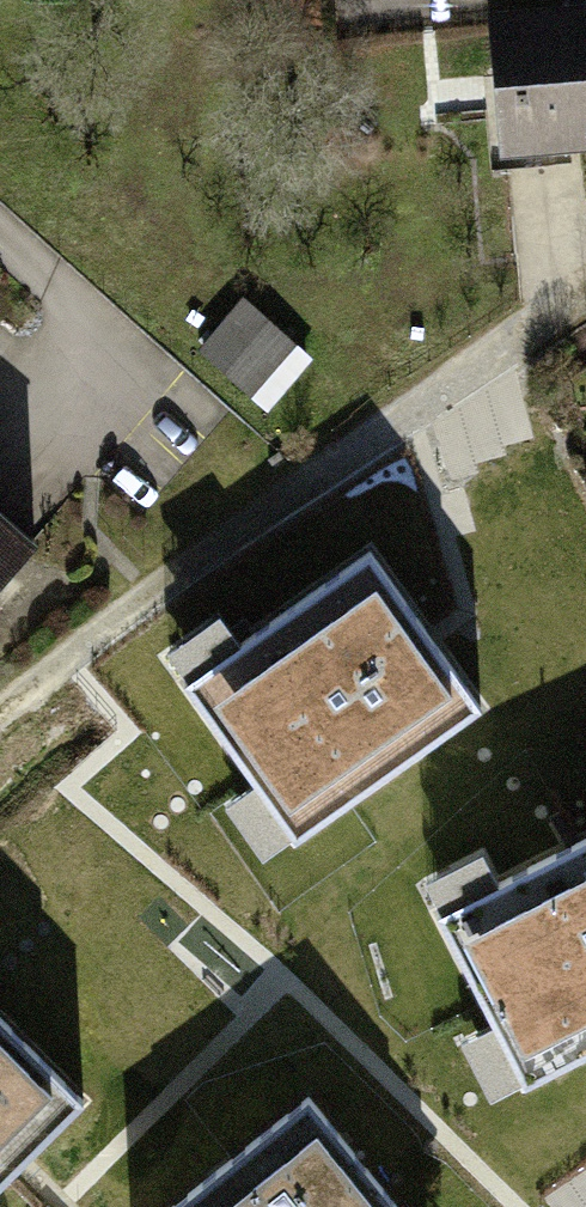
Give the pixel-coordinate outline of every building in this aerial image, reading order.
[(488,16),(503,169),(585,161),(585,7),(488,16)] [(271,404),(316,353),(244,291),(199,342),(271,404)] [(0,294),(0,326),(16,307),(0,294)] [(0,502),(0,633),(65,557),(0,502)] [(370,556),(188,686),(298,839),(480,709),(370,556)] [(435,919),(520,1087),(585,1054),(585,842),(435,919)] [(84,1105),(0,1023),(0,1190),(84,1105)] [(181,1206),(389,1206),(309,1106),(181,1206)]
